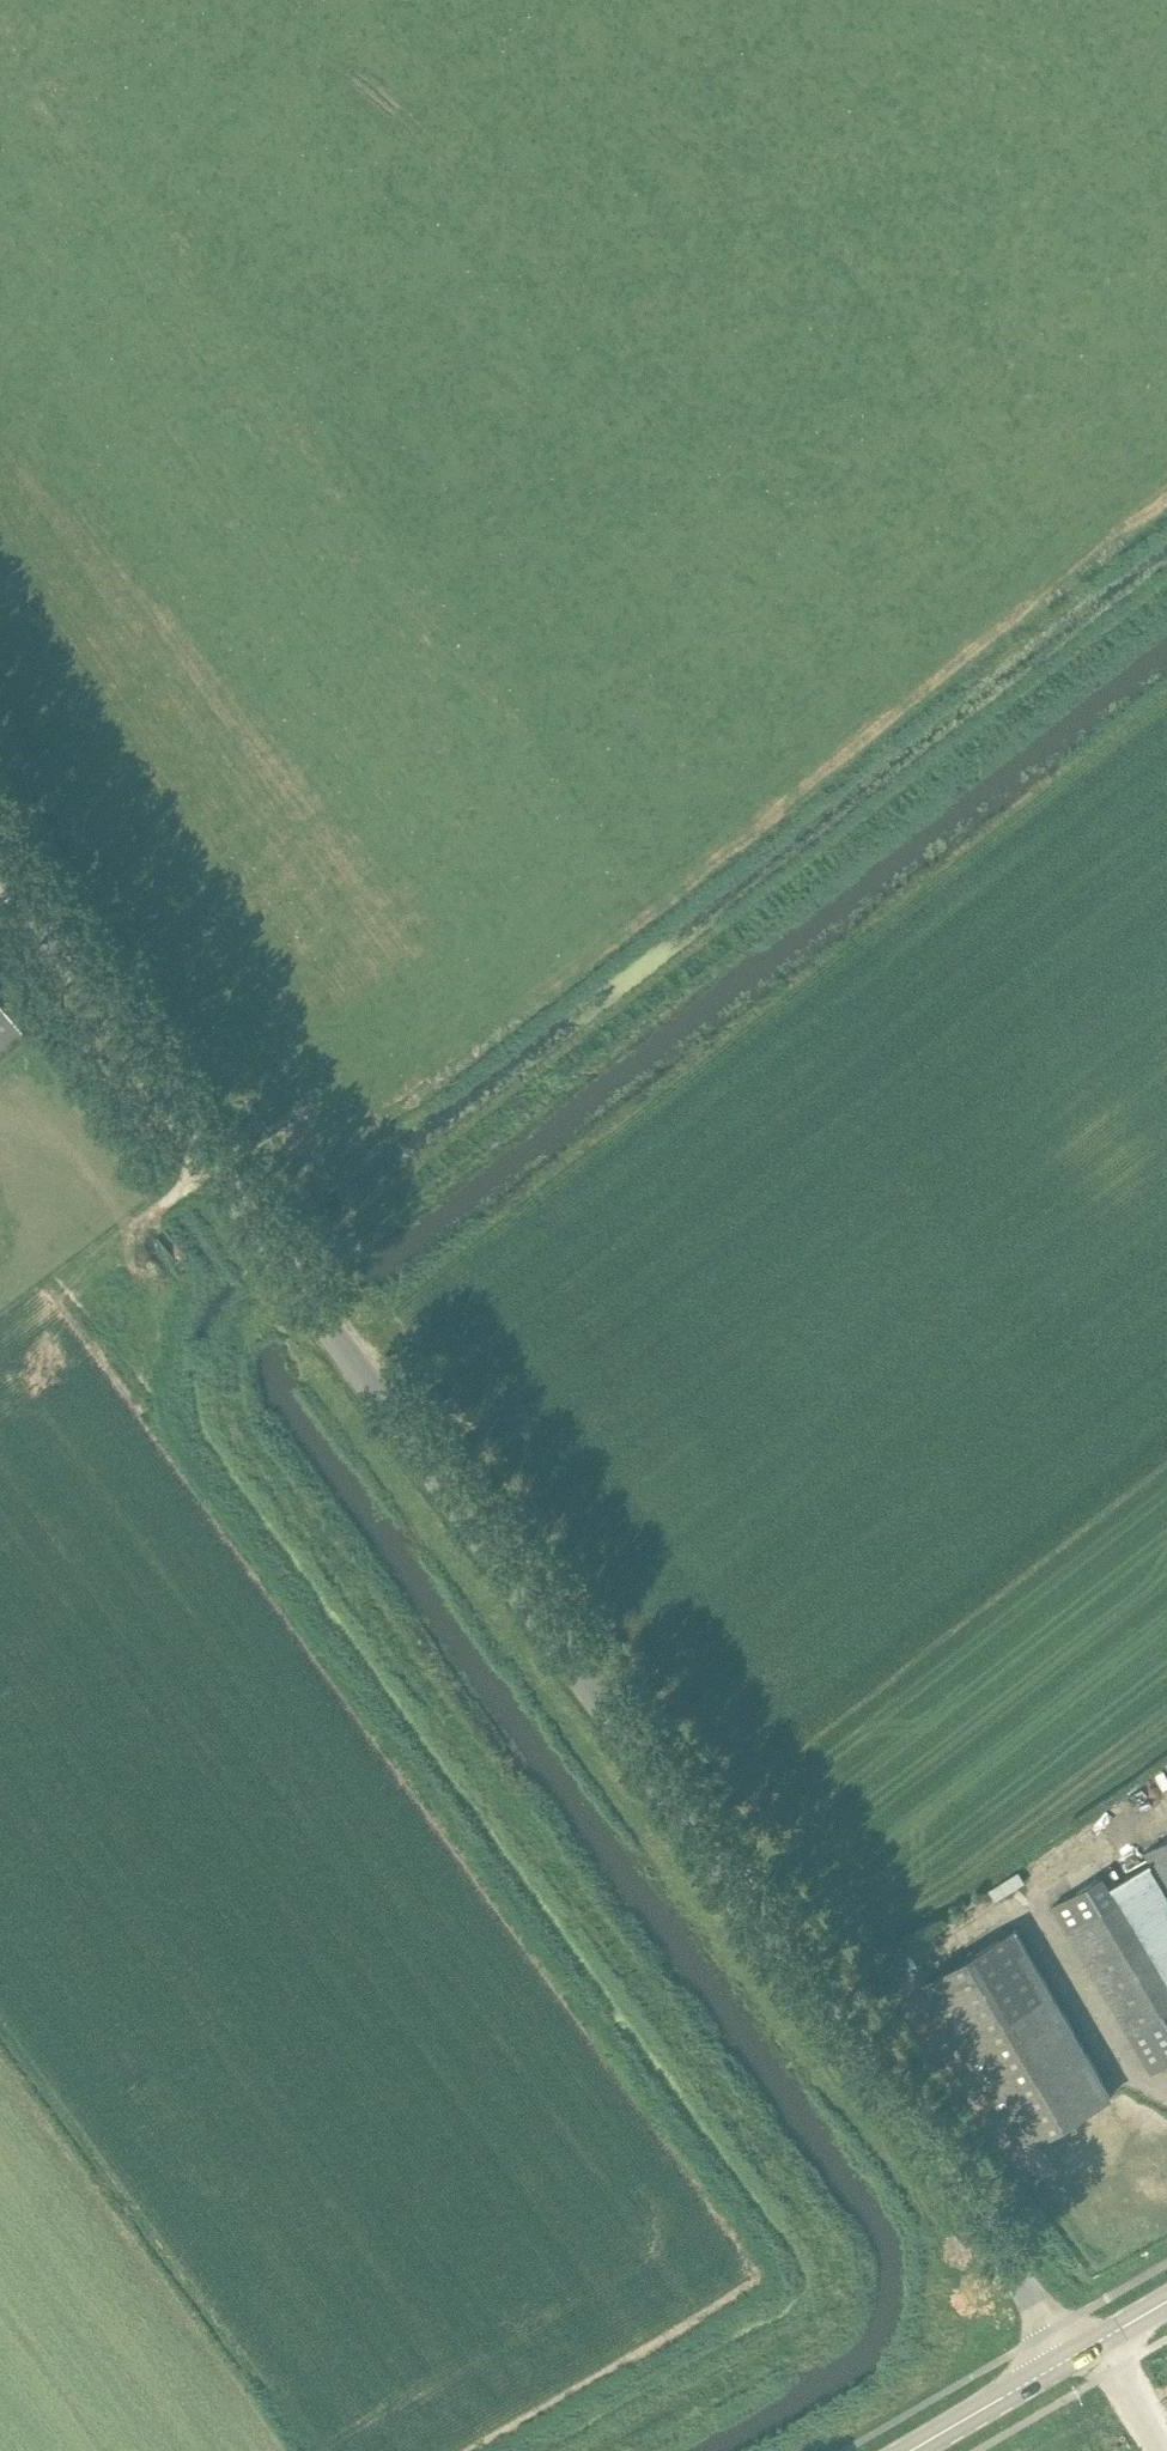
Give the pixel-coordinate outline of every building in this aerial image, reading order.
[(20,1027),(0,1001),(0,1041),(20,1027)] [(1144,1850),(1151,1862),(1112,1884),(1105,1874),(1053,1905),(1067,1928),(1144,2060),(1152,2073),(1166,2064),(1166,1837),(1144,1850)] [(1021,2146),(1111,2094),(1013,1927),(924,1979),(1021,2146)]
